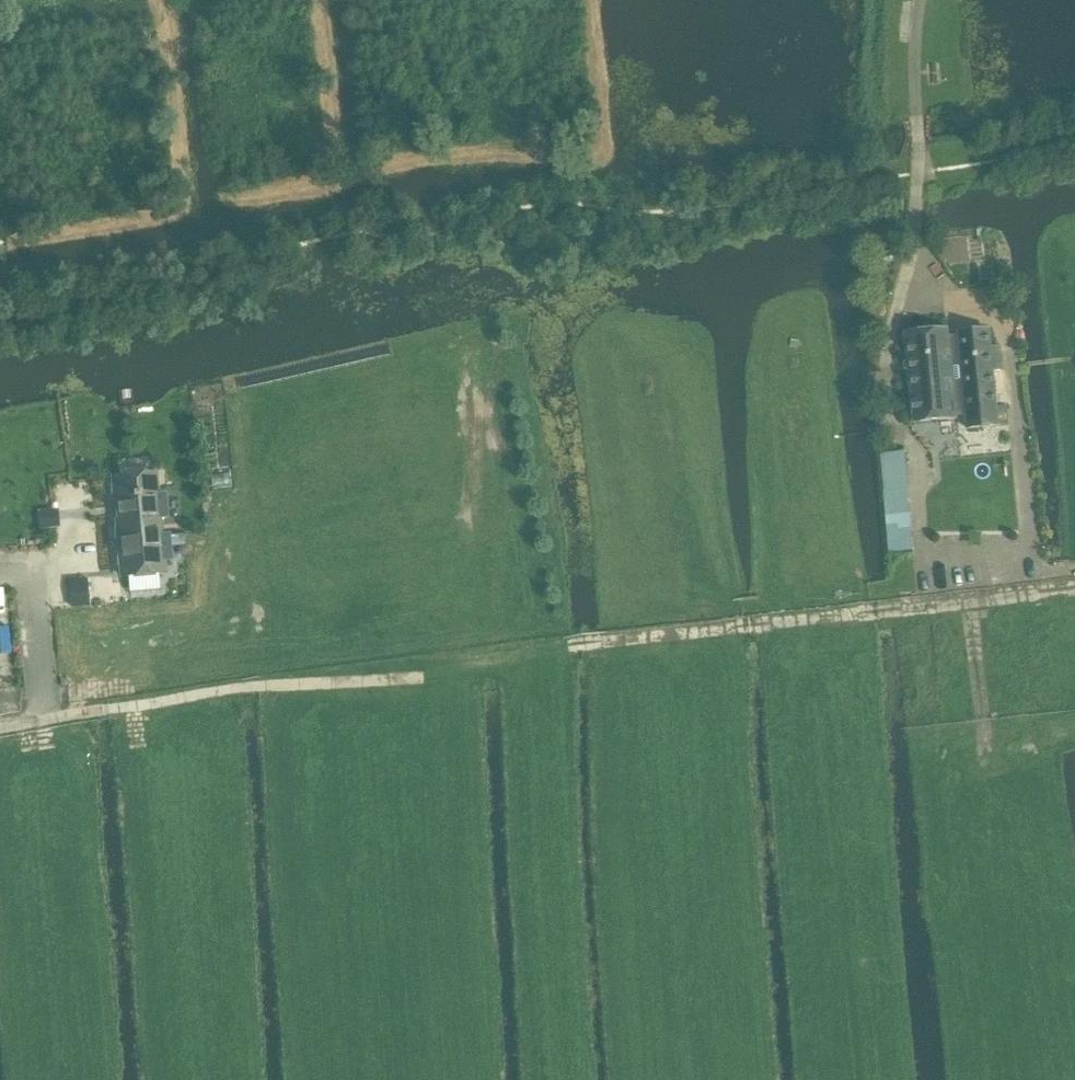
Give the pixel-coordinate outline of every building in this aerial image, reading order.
[(956,419),(955,413),(954,413),(947,341),(948,341),(947,330),(905,334),(914,423),(956,419)] [(954,413),(955,413),(966,412),(967,429),(998,426),(992,372),(1001,371),(999,348),(990,349),(988,330),(958,333),(958,340),(948,341),(947,341),(954,413)] [(881,454),(892,583),(911,581),(905,503),(909,503),(904,452),(881,454)] [(153,474),(113,478),(116,502),(117,502),(119,521),(118,521),(123,578),(162,574),(161,561),(170,560),(168,536),(159,537),(157,519),(167,518),(164,495),(155,496),(153,474)] [(39,514),(41,531),(59,530),(58,513),(39,514)] [(70,609),(89,607),(88,596),(69,597),(70,609)]
